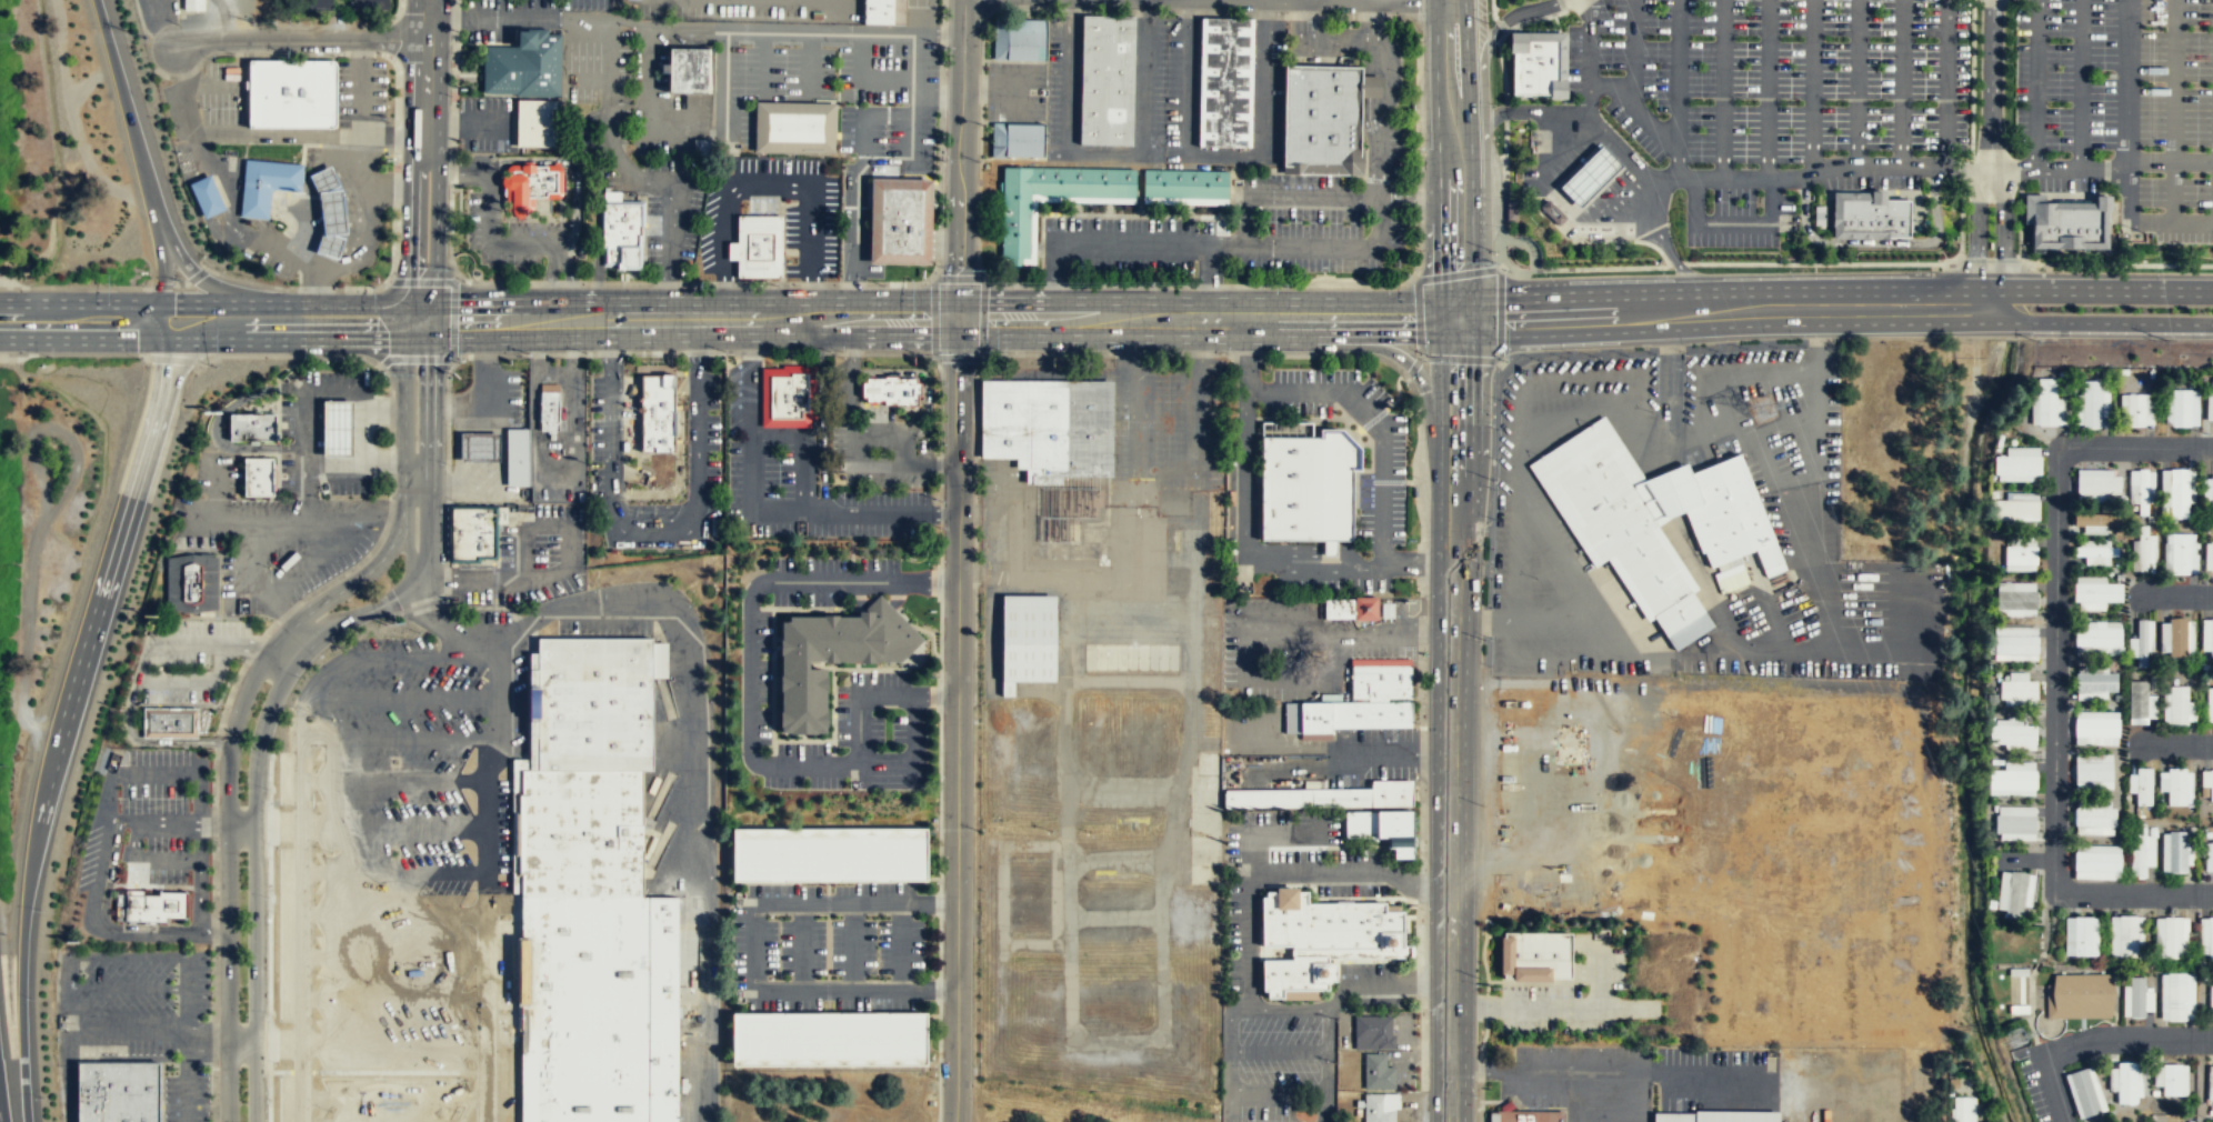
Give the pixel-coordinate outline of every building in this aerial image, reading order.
[(203,0),(183,0),(183,11),(203,11),(203,0)] [(309,9),(333,9),(333,0),(308,0),(309,9)] [(354,11),(390,11),(390,0),(354,0),(354,11)] [(909,0),(869,0),(869,21),(909,22),(909,0)] [(1130,143),(1132,14),(1080,13),(1080,14),(1078,142),(1130,143)] [(1249,146),(1251,17),(1199,16),(1196,144),(1249,146)] [(1042,59),(1043,18),(993,18),(993,58),(1042,59)] [(560,96),(561,33),(547,33),(547,28),(517,28),(517,46),(484,44),(483,91),(515,92),(515,94),(560,96)] [(1511,93),(1556,93),(1558,39),(1512,38),(1511,93)] [(713,94),(713,49),(668,49),(668,93),(713,94)] [(249,58),(332,59),(333,59),(334,60),(336,62),(336,64),(336,128),(248,127),(249,58)] [(1283,62),(1282,167),(1281,172),(1358,173),(1359,152),(1359,146),(1360,66),(1360,64),(1351,64),(1290,63),(1283,62)] [(559,147),(560,99),(518,99),(518,146),(559,147)] [(835,152),(835,102),(757,100),(757,151),(835,152)] [(1041,156),(1041,123),(991,122),(990,157),(1004,157),(1004,154),(1041,156)] [(1559,186),(1602,143),(1621,163),(1579,206),(1559,186)] [(239,216),(268,219),(271,187),(298,190),(300,163),(244,159),(239,216)] [(324,232),(322,231),(316,250),(337,258),(343,238),(332,234),(347,232),(341,189),(327,190),(339,184),(330,164),(309,174),(319,192),(324,232)] [(558,191),(558,169),(547,169),(547,164),(513,164),(513,169),(512,169),(512,210),(534,210),(534,197),(547,196),(547,192),(558,191)] [(1133,197),(1134,182),(1134,168),(1044,167),(1030,167),(1015,166),(1001,166),(1000,256),(1028,257),(1029,193),(1133,197)] [(1226,199),(1226,184),(1226,170),(1163,169),(1142,169),(1142,182),(1142,197),(1226,199)] [(188,182),(203,218),(224,208),(209,173),(188,182)] [(932,263),(934,178),(873,177),(871,261),(932,263)] [(1911,198),(1910,237),(1887,236),(1887,230),(1854,230),(1841,230),(1841,198),(1855,198),(1911,198)] [(1548,199),(1541,207),(1559,224),(1566,217),(1548,199)] [(2033,201),(2109,202),(2109,248),(2032,247),(2033,201)] [(641,268),(642,202),(603,202),(603,244),(607,244),(607,261),(619,261),(619,268),(641,268)] [(783,276),(783,214),(738,214),(738,276),(783,276)] [(809,411),(809,372),(792,372),(791,375),(771,375),(771,418),(799,418),(803,418),(803,411),(809,411)] [(675,452),(675,373),(662,373),(662,374),(641,374),(642,452),(675,452)] [(920,405),(919,395),(922,395),(922,382),(918,382),(918,378),(899,378),(899,375),(885,375),(885,378),(868,378),(869,382),(862,382),(862,397),(868,397),(868,401),(885,401),(885,404),(907,404),(907,405),(920,405)] [(2056,423),(2056,378),(2047,378),(2036,378),(2034,423),(2056,423)] [(1110,477),(1111,380),(979,379),(979,458),(981,458),(1014,458),(1014,468),(1023,469),(1023,483),(1060,484),(1060,477),(1110,477)] [(2101,427),(2101,380),(2083,380),(2082,427),(2101,427)] [(2190,425),(2191,389),(2172,389),(2172,425),(2174,425),(2190,425)] [(559,431),(559,391),(540,391),(539,431),(559,431)] [(2145,424),(2145,393),(2127,393),(2127,425),(2145,424)] [(352,457),(352,400),(323,400),(322,457),(352,457)] [(274,440),(276,413),(229,413),(229,440),(274,440)] [(1698,588),(1658,525),(1670,518),(1603,415),(1528,464),(1594,567),(1608,559),(1648,621),(1698,588)] [(507,485),(529,485),(529,428),(507,429),(507,485)] [(1351,541),(1351,470),(1360,470),(1360,448),(1340,429),(1318,428),(1318,437),(1260,435),(1259,541),(1351,541)] [(500,461),(500,432),(460,432),(461,461),(500,461)] [(1785,569),(1739,453),(1672,480),(1701,552),(1704,552),(1710,568),(1754,550),(1766,577),(1785,569)] [(2041,473),(2041,464),(2041,455),(1994,455),(1994,473),(2041,473)] [(272,495),(272,458),(243,458),(243,497),(272,495)] [(2189,518),(2189,483),(2189,475),(2189,469),(2180,468),(2171,469),(2171,517),(2189,518)] [(2147,514),(2147,469),(2139,469),(2137,469),(2139,514),(2147,514)] [(2120,493),(2121,475),(2077,475),(2077,493),(2120,493)] [(2203,475),(2202,504),(2212,505),(2212,475),(2203,475)] [(2039,520),(2039,500),(1992,499),(1992,520),(2039,520)] [(449,507),(449,563),(479,563),(479,559),(497,559),(497,507),(449,507)] [(2124,525),(2124,515),(2074,515),(2074,524),(2124,525)] [(2147,571),(2149,525),(2137,524),(2139,571),(2147,571)] [(2190,573),(2190,533),(2171,533),(2171,573),(2190,573)] [(2204,540),(2203,571),(2212,571),(2212,540),(2204,540)] [(2036,564),(2036,545),(2005,545),(2006,564),(2036,564)] [(2119,555),(2119,547),(2075,547),(2075,555),(2119,555)] [(217,609),(217,557),(192,554),(166,558),(167,610),(191,613),(217,609)] [(2123,601),(2123,592),(2123,583),(2074,583),(2074,601),(2123,601)] [(2037,610),(2037,600),(2037,590),(1997,590),(1997,600),(1997,609),(2037,610)] [(1053,593),(1000,593),(999,680),(1052,680),(1053,593)] [(780,625),(780,733),(824,733),(824,670),(818,662),(900,662),(923,639),(882,597),(877,597),(855,617),(789,617),(780,625)] [(1376,599),(1322,599),(1322,620),(1376,620),(1376,599)] [(1392,603),(1380,603),(1380,618),(1392,618),(1392,603)] [(2187,654),(2187,617),(2179,615),(2170,617),(2170,655),(2187,654)] [(2147,665),(2147,618),(2143,618),(2137,618),(2137,667),(2147,665)] [(2201,651),(2209,651),(2209,657),(2212,658),(2212,619),(2201,619),(2201,651)] [(2122,645),(2122,635),(2121,627),(2074,627),(2074,635),(2074,645),(2122,645)] [(2037,653),(2037,634),(1994,634),(1994,652),(2037,653)] [(653,769),(643,769),(587,769),(530,769),(530,722),(530,651),(538,651),(538,637),(559,637),(629,637),(651,637),(653,637),(653,677),(653,769)] [(1178,642),(1178,670),(1082,669),(1082,641),(1178,642)] [(1410,698),(1409,664),(1350,664),(1350,697),(1410,698)] [(2007,681),(1997,681),(1999,704),(2036,703),(2036,681),(2026,681),(2026,672),(2007,672),(2007,681)] [(2117,690),(2117,681),(2116,672),(2076,672),(2076,681),(2076,690),(2117,690)] [(2147,717),(2147,680),(2130,679),(2130,717),(2147,717)] [(2187,723),(2187,684),(2170,684),(2171,723),(2187,723)] [(1409,700),(1410,727),(1330,728),(1330,732),(1283,732),(1283,702),(1409,700)] [(142,737),(197,738),(197,707),(142,707),(142,737)] [(2120,735),(2120,717),(2075,717),(2075,735),(2120,735)] [(2036,742),(2036,733),(2036,724),(1989,724),(1990,743),(2036,742)] [(2113,780),(2113,769),(2112,761),(2075,762),(2076,781),(2113,780)] [(2152,804),(2152,768),(2137,767),(2136,804),(2152,804)] [(2186,804),(2186,767),(2169,767),(2167,804),(2186,804)] [(643,896),(521,896),(521,770),(530,769),(587,769),(643,769),(643,896)] [(2036,788),(2036,770),(1989,769),(1990,787),(2036,788)] [(2200,787),(2209,787),(2208,803),(2212,803),(2212,771),(2200,770),(2200,787)] [(1411,779),(1411,805),(1223,807),(1223,789),(1370,788),(1370,779),(1411,779)] [(2116,825),(2115,807),(2075,807),(2075,825),(2116,825)] [(1411,810),(1343,810),(1344,838),(1386,837),(1386,848),(1392,848),(1392,858),(1412,858),(1411,810)] [(2036,833),(1994,832),(1995,813),(2036,814),(2036,833)] [(2146,876),(2146,825),(2137,825),(2136,876),(2146,876)] [(929,880),(929,827),(733,828),(734,881),(929,880)] [(2187,871),(2187,830),(2170,830),(2169,871),(2187,871)] [(2205,841),(2204,872),(2212,872),(2212,841),(2205,841)] [(2121,871),(2121,861),(2121,852),(2075,851),(2075,870),(2121,871)] [(2023,919),(2026,884),(2027,880),(2029,872),(2020,871),(2011,870),(2004,916),(2023,919)] [(184,919),(186,891),(159,891),(159,894),(141,894),(141,890),(124,890),(124,920),(166,922),(166,918),(184,919)] [(1402,910),(1402,945),(1411,945),(1412,958),(1325,958),(1326,989),(1281,989),(1281,998),(1265,998),(1265,990),(1261,990),(1260,959),(1290,959),(1290,945),(1261,945),(1260,895),(1264,895),(1264,891),(1306,890),(1306,902),(1384,901),(1384,910),(1402,910)] [(643,896),(521,896),(522,1121),(679,1121),(679,896),(643,896)] [(2137,955),(2137,915),(2119,914),(2119,955),(2137,955)] [(2092,954),(2093,916),(2074,915),(2073,955),(2092,954)] [(2182,958),(2182,916),(2164,916),(2164,956),(2182,958)] [(2199,917),(2199,958),(2212,958),(2212,917),(2199,917)] [(1571,932),(1503,932),(1502,978),(1571,978),(1571,932)] [(2186,1020),(2185,972),(2167,972),(2166,1019),(2169,1020),(2183,1021),(2186,1020)] [(2047,1019),(2110,1019),(2110,975),(2047,975),(2047,1019)] [(2145,1016),(2145,976),(2130,975),(2130,1016),(2145,1016)] [(929,1065),(929,1012),(733,1013),(733,1066),(925,1065),(929,1065)] [(1390,1015),(1353,1015),(1353,1049),(1394,1048),(1394,1034),(1391,1034),(1390,1015)] [(1394,1089),(1394,1066),(1385,1066),(1385,1053),(1363,1053),(1364,1089),(1394,1089)] [(2136,1103),(2136,1062),(2127,1062),(2117,1062),(2117,1103),(2136,1103)] [(159,1063),(77,1063),(76,1121),(158,1121),(159,1063)] [(2181,1095),(2181,1063),(2163,1063),(2162,1095),(2181,1095)] [(2101,1111),(2086,1068),(2079,1070),(2070,1073),(2084,1116),(2101,1111)] [(1363,1121),(1394,1121),(1394,1110),(1381,1110),(1381,1093),(1363,1093),(1363,1121)] [(1495,1109),(1495,1121),(1563,1121),(1563,1110),(1495,1109)] [(1970,1109),(1956,1109),(1956,1121),(1970,1121),(1970,1109)] [(1779,1112),(1694,1111),(1694,1113),(1653,1113),(1653,1121),(1778,1121),(1779,1112)]
